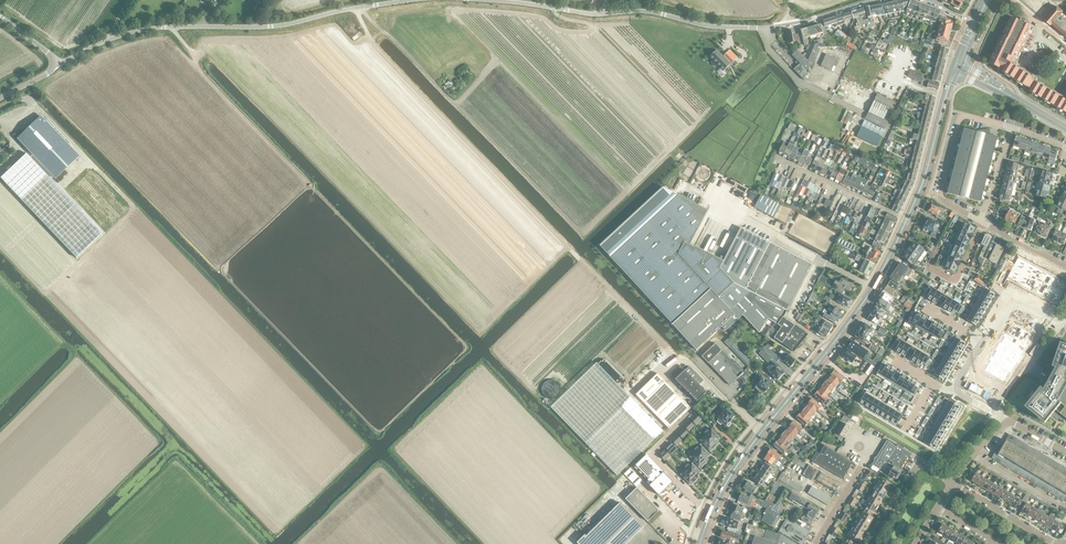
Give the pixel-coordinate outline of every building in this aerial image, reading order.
[(915,1),(913,0),(910,0),(906,11),(911,13),(915,1)] [(959,6),(962,1),(960,0),(945,0),(945,1),(948,3),(948,2),(956,6),(955,7),(958,8),(959,6)] [(916,15),(921,3),(915,1),(911,13),(916,15)] [(921,3),(916,15),(921,17),(926,5),(921,3)] [(867,17),(873,16),(872,14),(878,13),(876,4),(865,6),(867,17)] [(926,5),(921,17),(926,19),(930,7),(926,5)] [(1062,13),(1063,12),(1057,6),(1045,20),(1051,25),(1052,24),(1065,36),(1065,16),(1062,13)] [(930,7),(926,19),(931,21),(936,8),(930,7)] [(862,16),(865,16),(865,15),(863,8),(856,10),(859,17),(861,25),(866,24),(867,25),(866,27),(871,28),(872,27),(872,22),(870,22),(868,21),(868,19),(863,20),(862,16)] [(937,19),(939,14),(941,10),(936,8),(931,21),(936,22),(937,19)] [(859,17),(856,10),(851,11),(853,19),(856,18),(858,25),(854,27),(855,31),(859,30),(861,26),(861,25),(859,17)] [(842,14),(844,21),(852,18),(850,12),(842,14)] [(844,21),(842,14),(835,16),(837,23),(844,21)] [(939,26),(940,26),(951,29),(953,21),(951,20),(945,19),(946,18),(942,17),(943,15),(939,14),(937,19),(939,20),(939,21),(940,21),(939,26)] [(828,18),(830,25),(834,24),(835,27),(838,26),(837,23),(835,16),(828,18)] [(1037,80),(1038,78),(1015,65),(1033,26),(1025,23),(1026,20),(1021,18),(1020,21),(1012,17),(1004,33),(990,63),(1004,70),(1002,72),(1028,87),(1031,88),(1030,91),(1065,112),(1065,98),(1037,80)] [(827,33),(826,29),(823,24),(821,24),(814,26),(816,35),(823,33),(823,34),(827,33)] [(808,28),(810,37),(816,35),(814,26),(808,28)] [(938,33),(949,36),(951,29),(940,26),(938,33)] [(810,37),(808,28),(800,30),(801,30),(803,38),(805,45),(807,45),(806,38),(810,37)] [(794,31),(787,32),(788,42),(796,41),(796,43),(799,42),(798,36),(795,36),(794,31)] [(947,44),(947,43),(949,36),(938,33),(936,40),(945,43),(947,44)] [(883,41),(879,39),(873,52),(876,54),(882,44),(883,41)] [(855,49),(856,46),(848,41),(846,45),(855,49)] [(804,80),(805,77),(809,69),(813,70),(816,62),(815,62),(820,49),(818,48),(818,46),(820,42),(818,43),(814,44),(811,44),(810,45),(807,53),(805,53),(802,55),(797,50),(792,55),(797,60),(795,62),(798,65),(793,69),(804,80)] [(938,50),(940,51),(947,54),(949,48),(939,45),(938,50)] [(736,59),(740,56),(732,48),(729,52),(728,53),(721,46),(714,53),(718,57),(715,60),(718,63),(721,60),(728,67),(735,60),(735,59),(736,58),(736,59)] [(940,51),(938,51),(937,53),(939,54),(938,56),(938,57),(946,59),(947,54),(940,51)] [(825,53),(820,65),(831,70),(837,58),(825,53)] [(937,63),(944,65),(946,59),(938,57),(938,56),(936,56),(935,56),(934,61),(936,62),(937,62),(937,63)] [(935,68),(943,70),(944,65),(937,63),(937,62),(936,62),(934,61),(932,67),(935,68)] [(935,68),(932,67),(929,66),(927,71),(931,72),(934,73),(941,76),(943,70),(935,68)] [(938,90),(939,84),(928,81),(924,80),(925,79),(922,77),(923,74),(919,73),(916,71),(910,69),(907,76),(915,79),(914,80),(920,82),(928,84),(927,87),(938,90)] [(929,79),(937,82),(940,82),(941,76),(934,73),(931,72),(929,77),(927,76),(927,79),(929,79)] [(446,90),(448,92),(451,89),(454,93),(457,90),(454,87),(455,86),(453,84),(450,80),(443,86),(446,90)] [(935,102),(936,96),(926,94),(925,98),(922,97),(924,92),(918,89),(915,95),(918,96),(917,99),(920,100),(924,101),(926,101),(927,100),(935,102)] [(893,101),(877,93),(874,101),(865,119),(885,128),(889,121),(884,119),(889,108),(893,101)] [(842,123),(847,125),(852,112),(848,110),(842,123)] [(847,130),(855,114),(852,113),(845,129),(847,130)] [(921,121),(929,123),(931,117),(918,115),(917,118),(922,119),(921,121)] [(17,139),(33,156),(54,179),(78,155),(41,116),(17,139)] [(884,129),(864,120),(861,126),(882,135),(884,129)] [(920,127),(928,129),(929,123),(921,121),(919,120),(917,126),(920,127)] [(787,128),(795,132),(798,126),(790,123),(787,128)] [(798,126),(795,132),(799,134),(803,126),(799,124),(798,127),(798,126)] [(882,136),(861,126),(856,136),(877,146),(882,136)] [(916,131),(919,131),(918,132),(926,134),(928,129),(920,127),(917,126),(916,131)] [(964,128),(951,179),(947,193),(959,196),(968,198),(980,202),(986,179),(997,137),(988,134),(989,129),(990,129),(989,129),(976,130),(976,131),(964,128)] [(926,134),(918,132),(918,134),(914,133),(912,139),(925,142),(926,134)] [(1019,148),(1024,136),(1021,136),(1021,137),(1017,135),(1013,145),(1019,148)] [(1024,136),(1019,148),(1025,150),(1029,140),(1026,139),(1026,137),(1024,136)] [(821,146),(825,148),(827,146),(828,142),(829,140),(825,138),(824,140),(823,140),(821,146)] [(915,145),(923,148),(925,142),(912,139),(910,138),(910,141),(916,143),(915,145)] [(1029,140),(1025,150),(1025,152),(1031,154),(1031,152),(1035,141),(1033,140),(1032,141),(1029,140)] [(779,151),(784,154),(789,143),(784,141),(779,151)] [(790,141),(789,143),(784,154),(789,156),(794,146),(795,143),(790,141)] [(1037,154),(1041,144),(1037,143),(1038,142),(1035,141),(1031,152),(1037,154)] [(1041,144),(1037,154),(1043,156),(1047,145),(1045,144),(1044,146),(1041,144)] [(3,152),(5,154),(6,155),(11,150),(10,149),(7,145),(2,150),(0,148),(0,155),(3,152)] [(1047,145),(1043,156),(1049,159),(1053,149),(1049,147),(1050,146),(1047,145)] [(794,146),(789,156),(794,159),(798,151),(799,148),(794,146)] [(1053,149),(1049,159),(1055,161),(1057,155),(1060,156),(1062,150),(1055,148),(1055,150),(1053,149)] [(799,161),(804,163),(809,153),(810,151),(805,149),(804,151),(799,161)] [(799,161),(804,151),(801,150),(799,152),(798,151),(794,159),(799,161)] [(910,156),(920,159),(922,153),(911,150),(911,151),(910,156)] [(102,233),(26,153),(0,178),(76,257),(102,233)] [(814,156),(809,153),(804,163),(809,166),(814,156)] [(811,167),(816,169),(822,157),(817,155),(811,167)] [(920,159),(910,156),(909,159),(912,159),(911,162),(919,164),(920,159)] [(822,157),(816,169),(821,172),(827,159),(822,157)] [(821,172),(826,174),(832,162),(832,161),(827,158),(827,159),(821,172)] [(910,168),(918,170),(919,164),(911,162),(907,161),(906,164),(910,165),(910,167),(910,168)] [(1006,167),(1018,170),(1019,164),(1009,161),(1008,165),(1007,165),(1006,167)] [(835,163),(832,162),(826,174),(830,176),(836,165),(837,164),(835,163)] [(836,165),(830,176),(835,179),(842,164),(841,163),(839,167),(836,165)] [(844,174),(847,168),(848,167),(842,164),(835,179),(840,181),(844,174)] [(916,175),(918,170),(910,168),(910,167),(906,167),(905,169),(909,170),(908,173),(916,175)] [(1006,174),(1016,177),(1018,170),(1006,167),(1006,170),(1007,170),(1006,174)] [(1053,173),(1043,170),(1041,176),(1053,179),(1053,177),(1052,177),(1053,173)] [(713,193),(722,174),(716,171),(706,190),(713,193)] [(845,176),(842,182),(848,185),(853,174),(848,171),(845,176)] [(907,179),(915,181),(916,175),(908,173),(905,172),(904,176),(907,176),(907,179)] [(774,173),(772,179),(769,184),(774,186),(777,180),(776,180),(778,174),(774,173)] [(779,174),(776,180),(777,180),(776,181),(781,183),(785,177),(779,174)] [(853,174),(848,185),(852,187),(858,176),(853,174)] [(1003,179),(1015,183),(1016,177),(1006,174),(1005,178),(1004,177),(1003,179)] [(856,180),(852,187),(857,190),(863,178),(858,176),(856,180)] [(1039,183),(1049,185),(1050,182),(1052,182),(1053,179),(1041,176),(1039,183)] [(785,177),(781,185),(786,188),(787,187),(790,180),(785,177)] [(863,178),(857,190),(862,192),(868,181),(863,178)] [(901,183),(911,187),(914,182),(906,180),(903,179),(901,183)] [(1003,186),(1013,189),(1015,183),(1003,179),(1002,182),(1004,183),(1003,186)] [(739,194),(743,184),(731,180),(727,189),(739,194)] [(872,185),(869,183),(870,182),(868,181),(866,185),(862,192),(867,194),(871,187),(872,185)] [(911,187),(901,183),(899,188),(909,193),(911,187)] [(1038,189),(1049,191),(1050,189),(1048,189),(1049,185),(1039,183),(1038,189)] [(876,190),(877,187),(872,185),(871,187),(867,194),(872,197),(876,190)] [(1000,192),(1011,195),(1013,189),(1003,186),(1002,190),(1000,189),(1000,192)] [(899,188),(898,190),(895,189),(894,191),(906,197),(909,193),(899,188)] [(1036,195),(1046,198),(1047,194),(1049,194),(1049,191),(1038,189),(1036,195)] [(895,195),(894,197),(894,198),(904,202),(906,197),(894,191),(893,194),(895,195)] [(812,201),(814,198),(816,193),(814,192),(813,193),(811,193),(808,199),(812,201)] [(1011,195),(1000,192),(999,194),(1001,195),(1000,199),(1010,201),(1011,195)] [(760,331),(765,323),(768,318),(778,324),(781,327),(774,337),(794,351),(808,334),(783,316),(786,310),(787,310),(811,264),(741,227),(722,262),(690,245),(708,210),(677,194),(610,256),(672,324),(696,350),(722,326),(726,330),(742,315),(759,333),(760,331)] [(774,217),(780,204),(761,195),(754,207),(774,217)] [(894,197),(893,197),(892,197),(891,199),(895,201),(894,204),(902,207),(904,202),(894,198),(894,197)] [(796,209),(798,205),(799,203),(796,202),(798,199),(795,198),(792,203),(791,206),(796,209)] [(1059,199),(1058,201),(1059,202),(1058,206),(1065,210),(1065,202),(1059,199)] [(891,209),(899,213),(902,207),(894,204),(890,202),(888,205),(893,207),(891,209)] [(941,220),(945,222),(946,220),(946,219),(942,217),(943,216),(938,213),(940,209),(932,204),(928,211),(937,216),(936,216),(941,219),(941,220)] [(849,207),(844,205),(840,212),(845,214),(849,207)] [(867,215),(872,218),(873,216),(875,212),(877,207),(872,205),(867,215)] [(875,212),(873,216),(879,215),(885,217),(894,222),(896,217),(887,212),(877,207),(875,212)] [(1020,214),(1010,209),(1009,212),(1009,211),(1005,218),(1016,223),(1020,214)] [(1018,225),(1020,226),(1021,227),(1024,228),(1028,219),(1029,216),(1026,215),(1027,213),(1024,212),(1018,225)] [(1040,235),(1045,224),(1040,222),(1041,218),(1038,217),(1033,227),(1036,229),(1035,232),(1038,233),(1037,234),(1040,235)] [(876,220),(892,228),(894,223),(885,218),(884,221),(877,218),(876,220)] [(928,218),(923,227),(924,227),(923,230),(926,232),(927,229),(932,232),(930,235),(937,239),(941,231),(935,228),(938,223),(928,218)] [(1028,219),(1024,228),(1024,229),(1024,228),(1028,230),(1029,229),(1031,230),(1036,219),(1033,218),(1032,220),(1028,219)] [(880,228),(889,233),(892,228),(876,220),(875,222),(882,226),(880,228)] [(962,222),(959,228),(972,234),(972,233),(974,228),(971,226),(972,225),(968,223),(967,225),(962,222)] [(1045,224),(1040,235),(1043,237),(1044,236),(1047,237),(1048,234),(1050,235),(1054,224),(1051,223),(1050,226),(1045,224)] [(889,233),(880,228),(878,232),(872,229),(871,231),(886,238),(889,233)] [(959,228),(957,233),(970,239),(972,234),(959,228)] [(884,244),(886,238),(871,231),(867,229),(866,231),(867,232),(876,236),(875,239),(884,244)] [(1057,243),(1062,232),(1056,230),(1052,239),(1056,241),(1055,242),(1057,243)] [(1057,243),(1060,244),(1060,243),(1064,244),(1065,240),(1065,234),(1062,232),(1057,243)] [(957,233),(954,239),(967,244),(969,239),(970,239),(957,233)] [(884,244),(865,235),(864,235),(863,237),(868,240),(873,243),(872,246),(881,250),(884,244)] [(979,257),(984,259),(985,257),(988,251),(986,250),(991,238),(984,235),(980,244),(984,246),(983,248),(979,257)] [(839,238),(836,243),(836,244),(854,252),(857,247),(839,238)] [(952,244),(964,250),(967,244),(954,239),(957,240),(954,245),(952,244)] [(872,246),(864,242),(861,246),(868,249),(866,254),(867,255),(866,258),(875,262),(880,251),(871,247),(872,246)] [(909,247),(921,255),(925,250),(920,247),(921,245),(917,243),(916,244),(913,242),(910,247),(909,247)] [(1004,248),(996,243),(988,260),(996,264),(1004,248)] [(952,244),(949,249),(962,255),(964,250),(952,244)] [(909,247),(906,252),(917,260),(921,255),(909,247)] [(949,249),(947,255),(960,261),(960,260),(962,255),(949,249)] [(858,254),(854,252),(851,258),(863,263),(861,266),(859,265),(857,269),(859,270),(869,275),(874,264),(865,260),(865,258),(857,254),(858,254)] [(917,260),(906,252),(903,257),(905,259),(904,261),(908,263),(909,262),(914,265),(917,260)] [(947,255),(944,260),(957,266),(960,261),(947,255)] [(1007,277),(1057,304),(1065,288),(1065,281),(1019,256),(1007,277)] [(957,266),(944,260),(942,266),(947,268),(947,270),(951,272),(951,270),(954,272),(957,266)] [(908,277),(912,270),(909,268),(909,269),(901,263),(900,263),(894,272),(903,278),(903,277),(905,275),(908,277)] [(904,283),(906,279),(903,277),(903,278),(894,272),(890,277),(898,283),(899,283),(901,281),(904,283)] [(827,285),(832,288),(837,290),(841,293),(842,294),(844,289),(849,292),(853,284),(841,278),(839,282),(836,281),(833,286),(825,282),(828,278),(821,274),(818,281),(827,285)] [(974,280),(986,288),(986,286),(987,283),(976,276),(974,280)] [(887,285),(897,292),(899,290),(897,288),(900,285),(891,279),(890,280),(888,283),(887,285)] [(897,292),(887,285),(886,286),(883,290),(892,296),(896,299),(899,295),(897,293),(897,292)] [(929,286),(925,293),(928,294),(926,298),(931,300),(937,290),(929,286)] [(985,289),(982,294),(991,299),(994,294),(985,289)] [(838,294),(837,295),(840,297),(838,301),(847,307),(851,300),(841,294),(841,293),(837,290),(835,293),(838,294)] [(937,290),(931,300),(936,303),(938,300),(941,302),(945,295),(937,290)] [(884,292),(881,297),(880,297),(889,303),(891,301),(898,306),(900,303),(893,298),(884,292)] [(982,294),(979,299),(988,304),(991,299),(982,294)] [(945,295),(941,302),(943,304),(942,307),(946,310),(952,299),(945,295)] [(876,303),(887,310),(891,305),(889,303),(880,297),(876,303)] [(952,299),(946,310),(951,312),(953,309),(956,311),(960,304),(952,299)] [(979,299),(976,304),(985,310),(988,304),(979,299)] [(827,303),(826,304),(829,306),(827,310),(840,318),(843,313),(842,313),(843,311),(830,304),(831,303),(829,302),(828,301),(827,303)] [(976,304),(973,309),(982,315),(985,310),(976,304)] [(873,310),(883,317),(885,314),(888,316),(890,313),(887,311),(887,312),(877,305),(876,306),(873,310)] [(973,309),(970,314),(979,320),(982,315),(973,309)] [(820,315),(823,317),(824,316),(836,323),(837,322),(840,318),(827,310),(824,314),(822,312),(820,315)] [(883,317),(873,310),(872,311),(871,311),(870,313),(870,315),(868,318),(876,324),(876,323),(878,325),(878,323),(881,325),(882,322),(880,321),(883,317)] [(802,319),(804,320),(806,317),(804,315),(805,313),(802,312),(798,321),(801,323),(802,319)] [(912,313),(908,320),(916,325),(922,315),(917,312),(916,315),(912,313)] [(823,317),(820,315),(818,314),(815,317),(817,319),(819,320),(817,323),(829,331),(833,325),(822,318),(823,317)] [(970,314),(966,320),(975,325),(979,320),(970,314)] [(922,315),(916,325),(924,330),(928,323),(925,321),(927,318),(922,315)] [(928,323),(924,330),(932,334),(938,324),(933,321),(931,324),(928,323)] [(984,369),(989,372),(992,374),(995,375),(994,375),(995,376),(995,375),(998,377),(998,378),(998,377),(1003,380),(1006,376),(1007,377),(1008,377),(1009,377),(1009,376),(1011,374),(1011,373),(1011,372),(1010,372),(1010,371),(1013,368),(1014,368),(1014,367),(1017,363),(1017,362),(1016,362),(1018,362),(1020,359),(1020,358),(1022,355),(1021,354),(1022,354),(1025,349),(1025,348),(1024,348),(1027,344),(1028,344),(1029,344),(1030,341),(1031,341),(1031,340),(1030,339),(1028,338),(1031,334),(1031,333),(1026,331),(1026,330),(1023,329),(1023,328),(1020,327),(1021,327),(1020,327),(1017,325),(1012,322),(1009,327),(1008,326),(1007,325),(1007,326),(1006,326),(1004,329),(1004,330),(1004,331),(1005,331),(1003,334),(1002,334),(1001,334),(1001,335),(998,339),(998,340),(998,341),(999,341),(997,345),(996,344),(996,345),(997,345),(995,348),(994,348),(993,348),(992,349),(990,353),(990,354),(990,355),(991,355),(988,358),(987,358),(986,359),(985,362),(984,362),(984,363),(985,363),(985,364),(987,365),(984,369)] [(768,325),(765,323),(760,331),(763,333),(768,336),(769,334),(771,336),(775,329),(778,325),(774,323),(772,326),(771,326),(769,325),(768,325)] [(822,337),(823,335),(825,337),(829,331),(817,323),(815,326),(813,325),(811,328),(812,328),(811,329),(822,337)] [(864,323),(859,329),(868,335),(872,338),(877,331),(873,329),(864,323)] [(938,324),(932,334),(939,339),(944,332),(941,330),(942,327),(938,324)] [(879,329),(885,333),(892,338),(894,335),(882,326),(879,329)] [(868,335),(859,329),(855,336),(864,342),(868,345),(870,341),(866,339),(868,335)] [(734,344),(729,337),(724,342),(730,348),(734,344)] [(898,338),(894,345),(897,347),(895,350),(900,353),(906,343),(898,338)] [(956,338),(952,343),(961,348),(965,343),(956,338)] [(863,359),(868,362),(871,364),(874,367),(878,361),(874,359),(873,360),(865,355),(868,351),(852,340),(847,348),(863,359)] [(764,348),(767,351),(773,344),(770,341),(764,348)] [(1039,385),(1036,389),(1034,392),(1036,394),(1030,401),(1026,407),(1045,422),(1046,423),(1051,417),(1056,410),(1065,417),(1065,343),(1062,342),(1056,358),(1055,360),(1054,364),(1053,367),(1054,367),(1040,384),(1039,385)] [(716,343),(702,356),(730,385),(743,372),(743,373),(743,372),(745,371),(736,362),(735,363),(733,361),(721,350),(722,349),(716,343)] [(747,356),(742,351),(735,343),(730,348),(747,366),(752,361),(747,356)] [(906,343),(900,353),(904,356),(906,352),(909,354),(913,347),(906,343)] [(952,343),(949,348),(958,353),(961,348),(952,343)] [(872,344),(869,347),(876,352),(878,348),(872,344)] [(913,347),(909,354),(912,356),(910,359),(915,362),(921,352),(913,347)] [(949,348),(946,353),(955,359),(958,353),(949,348)] [(777,363),(773,359),(769,354),(763,349),(759,353),(769,364),(769,365),(771,367),(772,367),(768,371),(773,376),(773,378),(775,380),(777,380),(785,373),(776,364),(777,363)] [(852,362),(856,357),(847,351),(846,352),(844,352),(842,355),(843,356),(852,362)] [(784,354),(783,353),(779,358),(783,361),(783,360),(790,366),(791,367),(794,363),(793,363),(795,360),(785,352),(784,354)] [(921,352),(915,362),(920,365),(922,362),(925,363),(929,356),(921,352)] [(946,353),(943,358),(952,364),(955,359),(946,353)] [(943,358),(940,363),(949,369),(952,364),(943,358)] [(597,362),(551,407),(617,475),(663,431),(597,362)] [(862,371),(863,372),(868,375),(874,367),(868,362),(862,371)] [(940,363),(937,369),(946,374),(949,369),(940,363)] [(881,366),(877,373),(885,377),(891,367),(886,364),(884,368),(881,366)] [(699,384),(703,380),(689,365),(685,369),(681,365),(671,374),(697,401),(707,392),(699,384)] [(891,367),(885,377),(893,382),(897,375),(894,373),(896,370),(891,367)] [(762,393),(764,391),(764,392),(769,387),(770,385),(769,383),(770,383),(766,379),(756,369),(754,371),(758,376),(757,377),(759,378),(758,379),(760,380),(756,384),(757,384),(755,386),(756,386),(755,387),(761,394),(762,393)] [(937,369),(934,374),(943,379),(946,374),(937,369)] [(839,372),(838,373),(834,370),(830,375),(841,384),(843,386),(845,384),(842,381),(845,377),(839,372)] [(668,428),(690,407),(657,373),(636,394),(668,428)] [(897,375),(893,382),(900,387),(906,376),(901,374),(900,377),(897,375)] [(741,375),(738,379),(743,384),(746,381),(744,378),(742,376),(741,375)] [(828,378),(826,380),(835,387),(839,391),(841,389),(839,388),(841,384),(830,375),(830,376),(828,378)] [(906,376),(900,387),(905,390),(911,380),(906,376)] [(823,384),(822,385),(838,398),(841,400),(843,397),(838,393),(837,394),(835,392),(835,391),(833,390),(835,387),(826,380),(826,381),(825,381),(824,383),(823,384)] [(911,380),(905,390),(913,394),(917,387),(914,386),(916,382),(911,380)] [(829,395),(830,396),(836,401),(838,398),(822,385),(820,387),(821,388),(818,390),(818,391),(827,398),(828,398),(827,397),(829,395)] [(830,404),(830,403),(832,401),(828,398),(827,398),(818,391),(818,390),(817,391),(816,391),(814,394),(814,395),(823,402),(822,403),(825,406),(828,402),(830,404)] [(865,392),(859,402),(865,405),(870,396),(865,392)] [(870,396),(865,405),(870,408),(876,399),(870,396)] [(808,402),(808,403),(807,403),(808,403),(817,410),(817,411),(824,416),(826,414),(823,411),(822,411),(819,409),(821,406),(812,398),(810,399),(810,400),(809,401),(808,402)] [(876,399),(870,408),(875,411),(881,402),(876,399)] [(949,401),(946,406),(956,412),(959,406),(949,401)] [(881,402),(875,411),(880,414),(886,405),(881,402)] [(815,412),(816,410),(817,411),(817,410),(808,403),(805,406),(803,408),(817,419),(819,417),(815,414),(816,413),(815,412)] [(886,405),(880,414),(885,417),(891,408),(886,405)] [(946,406),(943,411),(952,417),(956,412),(946,406)] [(817,419),(803,408),(802,410),(803,410),(800,413),(809,421),(810,420),(809,420),(811,418),(812,418),(816,421),(817,419)] [(891,408),(885,417),(890,420),(896,411),(891,408)] [(718,420),(717,421),(721,425),(722,422),(727,427),(728,426),(729,426),(730,425),(731,424),(731,423),(730,422),(735,416),(726,409),(717,419),(718,420)] [(896,411),(890,420),(896,424),(901,414),(896,411)] [(943,411),(940,416),(949,422),(952,417),(943,411)] [(696,424),(701,419),(696,413),(691,419),(696,424)] [(811,426),(813,424),(813,423),(809,421),(800,413),(798,414),(797,416),(796,416),(796,417),(805,426),(807,423),(811,426)] [(940,416),(937,421),(946,427),(949,422),(940,416)] [(713,428),(717,423),(712,419),(709,424),(713,428)] [(684,425),(689,430),(694,425),(689,420),(684,425)] [(805,434),(801,431),(803,429),(793,421),(789,426),(790,426),(798,433),(799,433),(803,437),(805,434)] [(937,421),(934,426),(943,432),(946,427),(937,421)] [(850,427),(842,422),(836,432),(834,435),(839,438),(840,435),(843,437),(850,427)] [(799,434),(799,433),(798,433),(790,426),(787,429),(787,428),(785,430),(794,438),(799,442),(801,440),(796,436),(799,433),(799,434)] [(934,426),(931,432),(940,437),(943,432),(934,426)] [(710,427),(704,432),(704,433),(706,435),(706,434),(714,443),(715,443),(720,438),(710,427)] [(684,428),(678,433),(683,438),(689,433),(684,428)] [(781,435),(791,443),(793,441),(792,440),(794,438),(785,430),(781,435)] [(931,432),(928,437),(937,442),(940,437),(931,432)] [(677,445),(682,440),(677,434),(671,439),(677,445)] [(706,434),(706,435),(701,439),(711,450),(717,445),(715,443),(714,443),(706,434)] [(793,445),(791,443),(781,435),(780,438),(777,440),(789,450),(793,445)] [(991,458),(1065,502),(1065,470),(1039,454),(1026,446),(1024,449),(1012,442),(1011,438),(1008,436),(1002,446),(999,445),(991,458)] [(928,437),(924,442),(934,448),(937,442),(928,437)] [(791,452),(789,450),(777,440),(773,445),(783,453),(785,450),(789,454),(791,452)] [(886,440),(872,464),(880,469),(885,461),(887,462),(889,460),(893,462),(891,464),(893,466),(888,474),(889,475),(888,476),(888,477),(889,477),(891,479),(892,477),(897,479),(902,471),(900,470),(909,454),(902,450),(901,451),(900,451),(895,449),(897,446),(886,440)] [(667,448),(672,453),(677,448),(672,443),(667,448)] [(699,444),(694,449),(696,451),(704,460),(704,459),(709,455),(699,444)] [(817,452),(812,460),(843,479),(853,462),(825,445),(819,453),(817,452)] [(767,453),(778,461),(783,464),(785,462),(782,460),(784,456),(781,454),(781,456),(771,448),(767,453),(768,453),(767,453)] [(665,460),(670,455),(665,450),(660,455),(665,460)] [(696,451),(691,456),(701,467),(706,462),(704,459),(704,460),(696,451)] [(778,461),(767,453),(764,458),(774,466),(775,467),(777,469),(779,466),(776,464),(778,461)] [(646,455),(636,464),(649,477),(648,479),(650,480),(651,479),(653,481),(650,484),(660,494),(673,481),(664,471),(661,473),(659,471),(662,469),(660,467),(658,468),(646,455)] [(816,479),(820,471),(809,464),(796,456),(792,461),(806,469),(803,474),(812,479),(813,477),(816,479)] [(763,465),(762,467),(771,473),(770,473),(773,475),(776,470),(772,468),(774,466),(764,458),(763,459),(766,461),(764,463),(762,461),(760,463),(763,465)] [(690,462),(685,467),(684,467),(686,469),(687,469),(695,477),(700,472),(690,462)] [(768,477),(770,473),(771,473),(762,467),(760,469),(757,467),(756,469),(768,477)] [(687,469),(686,469),(681,474),(691,484),(697,479),(695,477),(687,469)] [(765,482),(768,477),(756,469),(755,471),(757,473),(756,475),(765,482)] [(873,473),(867,469),(865,473),(866,473),(863,478),(866,480),(869,475),(871,476),(873,473)] [(977,484),(981,476),(976,472),(972,470),(967,477),(971,479),(971,480),(977,484)] [(835,491),(840,483),(820,471),(816,479),(815,480),(835,491)] [(632,482),(638,476),(634,472),(628,478),(632,482)] [(765,482),(756,475),(755,477),(752,475),(750,478),(762,486),(765,482)] [(791,477),(789,477),(788,475),(784,482),(800,492),(803,487),(790,479),(791,477)] [(981,476),(977,484),(982,487),(987,479),(981,476)] [(636,486),(642,480),(640,478),(634,484),(636,486)] [(890,483),(882,478),(880,481),(879,480),(878,480),(875,485),(886,492),(890,486),(888,485),(890,483)] [(987,479),(982,487),(988,491),(993,483),(987,479)] [(748,481),(746,483),(745,484),(744,486),(744,487),(752,493),(757,486),(753,483),(753,484),(748,481)] [(993,483),(988,491),(992,493),(992,494),(993,495),(993,494),(994,494),(999,486),(993,483)] [(855,491),(858,493),(860,490),(862,491),(864,488),(858,484),(856,488),(855,491)] [(872,492),(882,498),(886,492),(875,485),(873,489),(874,489),(872,492)] [(827,504),(831,497),(812,486),(808,493),(827,504)] [(999,486),(994,494),(998,497),(997,497),(999,498),(999,497),(1000,498),(1005,490),(999,486)] [(626,498),(648,521),(659,510),(637,487),(626,498)] [(1005,490),(1000,498),(1003,500),(1003,501),(1005,502),(1005,501),(1006,501),(1010,493),(1005,490)] [(858,493),(855,491),(852,496),(851,496),(849,499),(855,503),(857,499),(855,498),(858,493)] [(821,509),(806,501),(806,500),(792,492),(788,498),(803,506),(809,510),(806,516),(803,514),(799,520),(808,525),(811,519),(814,521),(821,509)] [(867,498),(878,505),(882,498),(872,492),(870,496),(869,496),(867,498)] [(1024,496),(1023,498),(1027,501),(1030,496),(1035,500),(1037,498),(1027,492),(1026,494),(1024,496)] [(760,505),(763,500),(758,498),(751,494),(749,497),(741,493),(740,496),(739,496),(738,498),(738,499),(738,500),(747,504),(750,505),(752,502),(754,502),(760,505)] [(1010,493),(1006,501),(1009,503),(1008,504),(1010,505),(1011,504),(1011,505),(1016,497),(1010,493)] [(1016,497),(1011,505),(1017,508),(1019,505),(1023,507),(1026,502),(1027,501),(1023,498),(1022,500),(1016,497)] [(864,508),(872,513),(873,510),(875,511),(878,505),(867,498),(864,504),(864,505),(865,506),(864,508)] [(845,508),(848,510),(851,505),(853,506),(855,503),(849,499),(847,503),(848,503),(845,508)] [(778,500),(775,505),(772,510),(775,512),(781,502),(778,500)] [(577,542),(578,543),(625,543),(643,526),(619,502),(586,535),(585,534),(577,542)] [(771,526),(776,519),(778,514),(774,512),(774,513),(772,512),(773,511),(771,510),(774,505),(771,503),(770,502),(766,508),(767,508),(763,514),(765,515),(761,520),(771,526)] [(1027,514),(1032,506),(1026,502),(1023,507),(1021,510),(1021,511),(1021,512),(1023,513),(1023,512),(1027,514)] [(734,509),(733,511),(745,516),(746,513),(743,512),(744,508),(735,504),(735,505),(734,505),(733,508),(734,509),(733,509),(734,509)] [(1032,506),(1027,514),(1026,515),(1028,516),(1029,515),(1033,517),(1037,509),(1032,506)] [(859,516),(870,523),(873,517),(870,515),(872,513),(864,508),(862,511),(859,516)] [(1037,509),(1033,517),(1032,518),(1034,519),(1035,519),(1038,521),(1043,513),(1037,509)] [(744,518),(745,516),(733,511),(732,513),(731,513),(730,514),(730,516),(730,517),(739,521),(741,517),(744,518)] [(1043,513),(1038,521),(1040,523),(1040,522),(1044,524),(1049,516),(1043,513)] [(837,521),(840,523),(842,520),(844,521),(846,518),(840,515),(838,518),(837,521)] [(856,524),(866,530),(870,523),(859,516),(857,520),(858,521),(856,524)] [(1049,516),(1044,524),(1050,528),(1055,520),(1049,516)] [(727,519),(727,518),(726,518),(725,521),(726,521),(725,525),(734,528),(737,529),(738,524),(736,524),(736,521),(727,519)] [(780,528),(780,529),(778,528),(777,530),(801,543),(803,543),(807,538),(805,537),(806,536),(807,535),(809,531),(787,518),(784,521),(780,519),(776,526),(780,528)] [(1055,520),(1050,528),(1056,531),(1061,523),(1055,520)] [(831,529),(837,533),(839,529),(837,528),(840,523),(837,521),(834,526),(833,526),(831,529)] [(760,528),(756,527),(756,526),(747,523),(746,529),(750,530),(749,533),(755,535),(752,543),(778,543),(781,534),(767,530),(766,530),(760,528)] [(943,535),(948,527),(942,523),(937,531),(943,535)] [(851,529),(862,536),(866,530),(856,524),(854,527),(853,527),(851,529)] [(948,527),(943,535),(949,538),(954,531),(948,527)] [(827,538),(830,540),(833,535),(835,536),(837,533),(831,529),(829,533),(830,533),(827,538)] [(847,538),(854,543),(856,541),(858,542),(862,536),(851,529),(847,535),(848,536),(847,538)] [(738,539),(740,534),(728,530),(728,532),(722,530),(722,532),(721,532),(721,534),(721,535),(720,537),(730,540),(731,537),(738,539)] [(954,531),(949,538),(955,542),(960,534),(954,531)] [(781,534),(778,543),(797,543),(781,534)] [(955,542),(958,543),(962,543),(966,538),(965,537),(966,537),(963,535),(963,536),(960,534),(955,542)]
